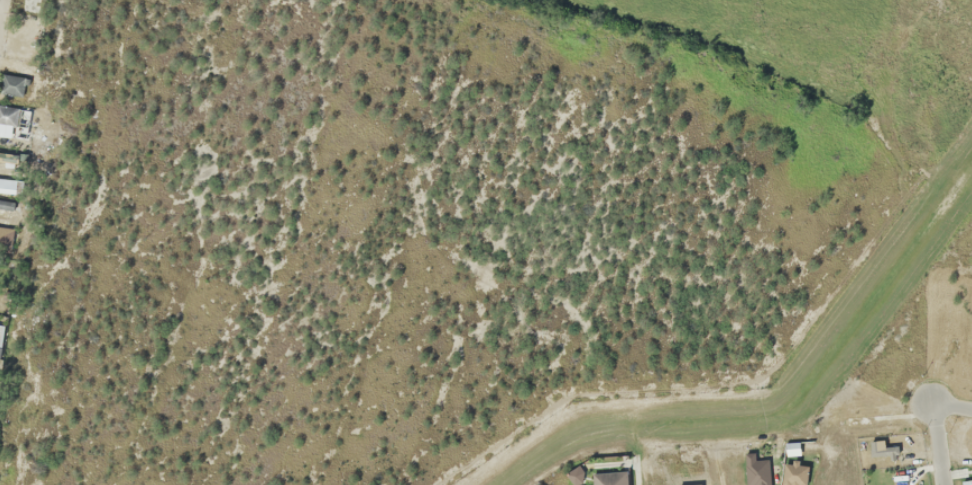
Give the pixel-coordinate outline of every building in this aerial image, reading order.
[(23,95),(24,77),(1,76),(0,92),(0,94),(23,95)] [(15,137),(18,107),(0,105),(0,136),(15,137)]
